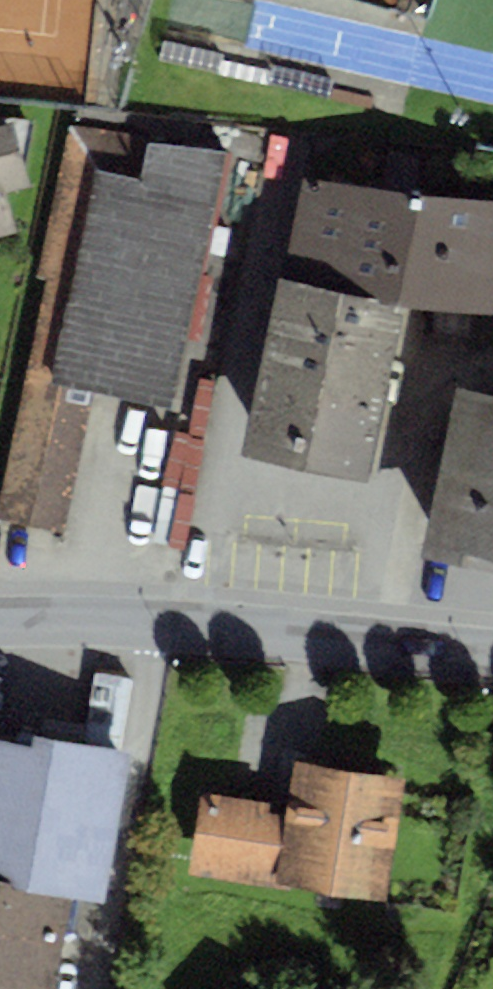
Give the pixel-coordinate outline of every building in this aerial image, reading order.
[(77,112),(75,126),(69,126),(37,276),(46,279),(0,500),(0,518),(65,535),(91,408),(67,403),(70,387),(142,398),(182,215),(215,222),(230,157),(262,159),(264,135),(77,112)] [(12,229),(2,191),(30,184),(25,167),(33,122),(0,116),(0,232),(12,229)] [(303,178),(239,453),(368,482),(404,306),(492,313),(492,201),(417,192),(417,155),(386,151),(385,188),(303,178)] [(215,222),(182,215),(142,398),(177,410),(215,222)] [(454,383),(419,555),(492,570),(492,391),(454,383)] [(0,741),(0,879),(8,880),(7,888),(70,899),(104,906),(131,753),(119,751),(132,680),(95,673),(82,744),(32,736),(30,747),(0,741)] [(403,776),(293,760),(287,804),(275,885),(384,901),(403,776)] [(287,804),(201,791),(188,874),(274,887),(275,885),(287,804)] [(70,899),(7,888),(8,880),(0,879),(0,988),(55,988),(70,899)]
